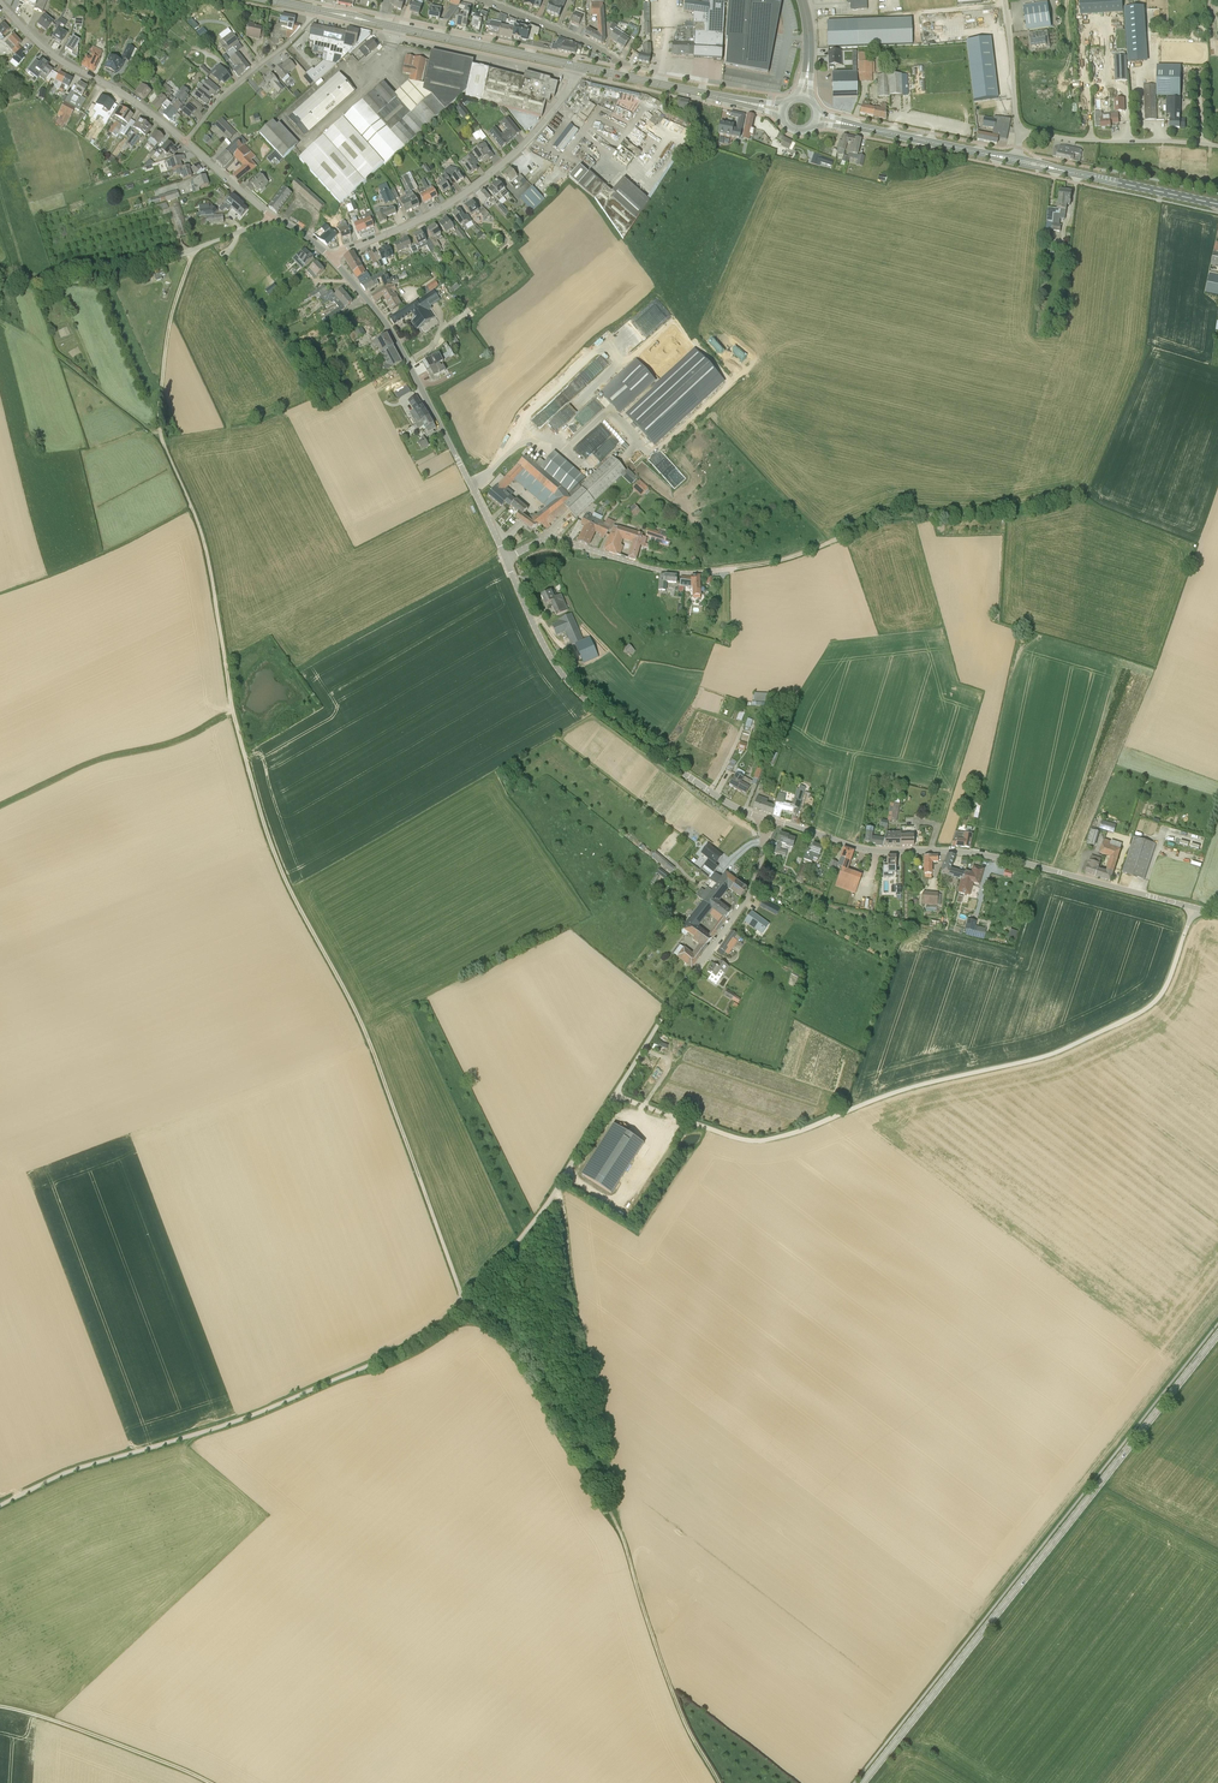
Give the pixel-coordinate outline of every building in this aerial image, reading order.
[(35,6),(35,7),(34,9),(42,12),(47,0),(46,0),(38,0),(35,6)] [(391,3),(394,4),(393,8),(402,10),(405,2),(398,0),(392,0),(391,3)] [(411,12),(419,15),(422,6),(417,5),(419,1),(416,0),(415,0),(411,12)] [(450,4),(456,6),(444,21),(448,22),(459,9),(461,3),(463,0),(452,0),(450,4)] [(546,13),(559,18),(566,0),(551,0),(546,13)] [(725,39),(727,39),(725,65),(768,73),(765,72),(766,56),(769,57),(776,21),(769,19),(769,16),(771,16),(771,6),(770,6),(771,0),(729,0),(725,39)] [(867,0),(847,0),(850,2),(849,2),(850,10),(867,9),(867,0)] [(1122,13),(1121,0),(1080,0),(1081,16),(1122,13)] [(694,28),(679,28),(676,28),(676,42),(672,42),(672,54),(693,55),(714,56),(713,60),(722,61),(723,34),(707,33),(707,28),(708,15),(713,16),(714,8),(714,5),(709,4),(709,5),(685,1),(684,11),(703,14),(704,24),(693,24),(694,26),(694,28)] [(605,39),(603,2),(591,3),(592,15),(598,14),(599,32),(597,33),(587,29),(584,35),(602,44),(605,39)] [(472,5),(461,3),(459,9),(466,10),(465,17),(459,16),(457,25),(463,27),(463,26),(466,26),(466,27),(466,28),(472,5)] [(1024,7),(1027,31),(1051,27),(1048,3),(1024,7)] [(430,6),(428,17),(440,20),(443,9),(430,6)] [(580,25),(586,28),(585,8),(583,8),(581,13),(576,10),(575,14),(571,23),(579,26),(580,25)] [(487,14),(482,12),(481,13),(479,12),(478,18),(474,17),(471,26),(475,27),(475,30),(480,31),(482,21),(486,22),(487,14)] [(1125,14),(1128,62),(1143,61),(1140,13),(1125,14)] [(286,38),(289,39),(295,33),(300,27),(300,26),(294,25),(295,18),(282,15),(280,22),(289,24),(288,30),(289,30),(287,32),(286,38)] [(37,25),(45,32),(53,23),(45,16),(37,25)] [(73,25),(83,26),(83,17),(75,17),(73,25)] [(60,18),(55,27),(58,29),(52,38),(56,40),(55,41),(60,44),(68,31),(64,29),(65,27),(68,22),(60,18)] [(191,19),(187,23),(194,30),(198,26),(191,19)] [(903,20),(827,23),(828,48),(912,45),(912,24),(903,20)] [(1,37),(2,37),(9,30),(3,24),(0,27),(0,39),(1,37)] [(488,34),(499,36),(501,26),(490,24),(488,34)] [(508,28),(501,26),(499,36),(512,39),(515,25),(509,24),(508,28)] [(309,41),(314,43),(312,51),(313,52),(323,54),(322,60),(324,62),(333,63),(334,55),(341,56),(341,60),(343,58),(348,53),(350,54),(371,35),(371,32),(348,27),(347,34),(342,33),(343,31),(312,25),(309,41)] [(539,30),(530,26),(516,25),(515,25),(512,39),(513,37),(522,39),(523,40),(526,41),(526,40),(529,41),(529,40),(528,40),(528,39),(533,40),(534,34),(538,35),(539,30)] [(260,37),(262,28),(254,26),(253,29),(248,28),(246,36),(254,38),(254,37),(255,36),(260,37)] [(634,31),(630,37),(634,39),(639,33),(639,27),(635,26),(632,30),(634,31)] [(1149,39),(1160,39),(1160,34),(1152,34),(1152,27),(1149,27),(1149,39)] [(1126,31),(1116,31),(1117,49),(1127,49),(1126,31)] [(617,43),(621,36),(614,32),(610,39),(617,43)] [(21,43),(13,35),(5,43),(16,54),(21,49),(18,46),(21,43)] [(624,49),(631,38),(629,37),(626,40),(621,36),(617,43),(624,49)] [(235,37),(223,47),(226,52),(239,42),(235,37)] [(77,56),(78,46),(77,46),(80,42),(73,38),(65,50),(72,54),(72,53),(77,56)] [(558,51),(566,40),(559,38),(555,44),(552,44),(551,49),(558,51)] [(1035,40),(1036,51),(1051,49),(1049,38),(1035,40)] [(968,41),(974,101),(998,99),(991,39),(968,41)] [(582,47),(566,40),(558,51),(575,55),(577,49),(581,51),(582,47)] [(377,47),(371,41),(368,44),(366,43),(359,50),(365,57),(377,47)] [(651,52),(651,44),(647,44),(643,44),(643,52),(642,56),(639,55),(638,61),(649,63),(651,57),(650,57),(651,52)] [(127,45),(121,58),(128,61),(134,48),(127,45)] [(93,48),(90,55),(88,59),(86,58),(81,67),(93,73),(99,59),(100,56),(101,51),(93,48)] [(21,49),(16,54),(16,55),(11,60),(18,65),(24,58),(21,55),(24,51),(21,49)] [(828,56),(829,65),(839,65),(839,60),(842,60),(841,51),(831,52),(831,56),(828,56)] [(467,91),(472,66),(473,61),(432,52),(430,61),(406,56),(403,71),(403,74),(410,75),(409,82),(394,95),(383,83),(345,117),(299,160),(340,204),(384,163),(386,165),(404,148),(445,110),(458,99),(467,91)] [(233,72),(238,77),(250,68),(239,53),(230,60),(237,69),(233,72)] [(120,70),(124,61),(120,59),(120,60),(118,60),(117,61),(110,58),(105,69),(114,73),(117,68),(120,70)] [(33,72),(27,68),(23,74),(28,78),(29,77),(36,83),(40,78),(39,77),(47,67),(48,65),(42,60),(33,72)] [(281,65),(274,71),(283,80),(289,74),(288,73),(295,66),(289,60),(282,66),(281,65)] [(859,63),(859,65),(859,75),(871,74),(872,63),(859,63)] [(207,78),(211,73),(203,66),(198,71),(207,78)] [(466,98),(482,101),(488,75),(489,70),(489,69),(472,66),(467,91),(466,98)] [(52,71),(47,67),(39,77),(40,78),(44,81),(45,80),(49,82),(51,79),(54,72),(52,71)] [(224,84),(231,77),(223,69),(215,78),(220,83),(222,81),(224,84)] [(1127,81),(1127,69),(1114,70),(1115,82),(1127,81)] [(58,75),(54,72),(51,79),(55,81),(58,83),(55,88),(59,90),(66,76),(59,73),(58,75)] [(852,72),(832,72),(833,97),(858,97),(857,72),(856,72),(852,72)] [(1180,97),(1181,73),(1157,72),(1157,96),(1180,97)] [(550,81),(550,79),(525,73),(523,82),(521,82),(519,83),(518,81),(517,82),(516,80),(514,81),(488,75),(482,101),(542,117),(546,101),(550,102),(551,96),(554,97),(558,83),(551,82),(551,81),(550,81)] [(261,86),(265,91),(267,94),(273,88),(278,94),(284,89),(279,84),(271,75),(267,78),(268,80),(261,86)] [(901,75),(888,75),(878,76),(878,97),(890,97),(890,96),(902,95),(901,75)] [(68,88),(72,80),(66,76),(59,90),(59,91),(62,92),(64,89),(65,87),(68,88)] [(303,136),(352,89),(339,76),(290,122),(303,136)] [(200,84),(197,87),(201,90),(210,97),(212,95),(214,96),(220,89),(209,79),(206,82),(203,79),(199,84),(200,84)] [(632,90),(590,82),(590,86),(631,94),(632,90)] [(66,125),(74,110),(78,112),(85,100),(81,97),(86,88),(79,84),(74,92),(71,91),(67,97),(64,103),(57,116),(62,122),(66,125)] [(168,93),(171,96),(173,94),(170,91),(172,89),(167,84),(163,88),(168,93)] [(136,92),(145,100),(151,92),(142,85),(136,92)] [(1151,86),(1144,86),(1145,120),(1156,119),(1156,114),(1155,85),(1151,86)] [(189,92),(183,87),(176,97),(178,99),(177,100),(176,101),(182,106),(189,97),(187,95),(189,92)] [(210,97),(201,90),(197,87),(196,88),(199,91),(195,96),(207,105),(212,99),(210,97)] [(157,111),(162,106),(171,96),(168,93),(164,97),(161,95),(152,106),(157,111)] [(101,97),(101,96),(96,105),(99,107),(88,126),(91,127),(93,124),(107,100),(101,97)] [(171,96),(162,106),(168,111),(164,116),(170,121),(177,112),(171,107),(172,105),(170,104),(174,99),(171,96)] [(1170,128),(1185,128),(1185,120),(1180,119),(1180,99),(1172,98),(1171,115),(1172,115),(1171,120),(1170,120),(1170,128)] [(177,100),(174,99),(170,104),(172,105),(171,107),(177,112),(180,109),(182,111),(190,117),(192,114),(185,108),(182,106),(176,101),(177,100)] [(1116,99),(1116,105),(1116,111),(1125,111),(1124,99),(1116,99)] [(107,100),(93,124),(96,126),(100,120),(105,111),(109,113),(114,104),(113,104),(107,100)] [(689,103),(676,100),(674,109),(692,114),(694,104),(689,103)] [(860,114),(873,117),(873,116),(874,109),(875,109),(869,107),(870,103),(864,101),(864,104),(862,103),(860,114)] [(596,107),(589,102),(578,118),(585,123),(596,107)] [(192,114),(195,110),(196,110),(188,104),(185,108),(192,114)] [(997,144),(998,138),(1007,140),(1011,119),(1002,118),(1003,111),(1003,104),(995,104),(993,117),(989,116),(989,119),(979,118),(979,110),(975,111),(977,128),(977,134),(977,140),(997,144)] [(461,106),(457,109),(464,118),(468,115),(461,106)] [(112,134),(126,112),(120,108),(118,112),(115,110),(109,118),(115,122),(109,132),(107,136),(110,138),(112,134)] [(873,116),(878,117),(878,118),(885,119),(886,111),(874,109),(873,116)] [(132,116),(126,112),(112,134),(115,136),(122,126),(124,127),(120,133),(127,137),(132,130),(126,126),(133,116),(132,116)] [(1119,123),(1118,117),(1118,113),(1102,114),(1102,119),(1100,119),(1101,128),(1102,128),(1103,129),(1105,129),(1106,128),(1111,127),(1111,123),(1113,122),(1113,123),(1119,123)] [(748,115),(745,127),(751,128),(754,116),(748,115)] [(222,119),(216,125),(230,139),(236,133),(222,119)] [(513,138),(520,133),(508,119),(502,124),(507,130),(501,135),(495,129),(489,134),(501,148),(507,143),(506,142),(513,137),(513,138)] [(133,140),(145,124),(139,120),(133,128),(136,130),(126,144),(129,146),(133,140)] [(739,138),(740,136),(741,130),(733,128),(734,126),(720,123),(718,134),(731,137),(739,138)] [(129,146),(132,148),(136,142),(142,134),(145,136),(151,128),(150,128),(145,124),(133,140),(129,146)] [(553,146),(557,148),(574,127),(570,124),(553,146)] [(702,124),(695,144),(699,145),(706,126),(702,124)] [(751,128),(745,127),(743,139),(749,140),(750,136),(753,137),(755,129),(751,128)] [(147,143),(154,149),(157,145),(158,145),(163,138),(159,135),(159,134),(157,132),(157,133),(156,132),(150,139),(147,143)] [(207,135),(204,139),(208,143),(212,139),(207,135)] [(847,143),(848,137),(843,135),(841,141),(839,140),(837,149),(833,148),(831,157),(836,159),(837,152),(839,153),(839,150),(845,151),(847,143)] [(231,159),(234,156),(245,146),(247,144),(240,137),(229,149),(222,156),(217,162),(216,161),(216,162),(223,169),(232,160),(231,159)] [(857,155),(861,140),(861,139),(848,137),(847,143),(851,144),(849,153),(857,155)] [(631,156),(637,149),(625,140),(621,146),(626,150),(626,151),(631,156)] [(166,155),(165,156),(167,158),(174,156),(177,152),(172,148),(173,147),(167,142),(161,150),(159,148),(156,152),(160,156),(162,154),(163,152),(166,155)] [(473,152),(475,155),(478,160),(479,162),(482,160),(482,159),(483,158),(486,162),(493,156),(484,144),(473,152)] [(245,146),(234,156),(244,168),(233,176),(238,181),(257,166),(251,160),(255,157),(245,146)] [(1055,148),(1054,151),(1053,156),(1074,161),(1075,155),(1079,155),(1080,150),(1064,146),(1055,148)] [(145,158),(148,161),(151,157),(155,153),(151,150),(145,158)] [(282,160),(274,152),(267,160),(270,163),(275,158),(279,163),(282,160)] [(464,166),(470,175),(477,170),(474,165),(477,162),(471,154),(464,159),(467,164),(464,166)] [(167,172),(181,168),(179,162),(185,160),(183,156),(163,163),(167,172)] [(816,163),(825,167),(825,165),(836,169),(838,163),(819,157),(816,163)] [(431,171),(426,164),(421,167),(426,174),(431,171)] [(188,166),(181,168),(183,173),(180,173),(183,180),(190,177),(188,172),(192,171),(196,174),(201,168),(198,166),(195,169),(194,167),(189,169),(188,166)] [(453,178),(457,184),(464,179),(461,175),(463,174),(460,169),(449,167),(444,171),(445,173),(446,175),(450,180),(453,178)] [(517,177),(517,176),(511,169),(504,175),(510,182),(512,181),(513,182),(515,180),(518,183),(524,178),(520,175),(517,177)] [(409,180),(413,178),(410,172),(406,174),(407,176),(403,178),(411,192),(414,190),(409,180)] [(612,192),(589,172),(578,184),(595,199),(623,240),(650,201),(624,178),(612,192)] [(250,184),(257,191),(262,185),(264,187),(268,183),(260,175),(250,184)] [(438,186),(443,194),(450,189),(448,186),(452,183),(450,180),(446,175),(440,179),(442,182),(438,186)] [(205,176),(199,178),(193,181),(194,186),(191,187),(193,193),(199,191),(199,189),(208,185),(205,176)] [(409,180),(414,190),(418,188),(414,180),(413,178),(409,180)] [(432,186),(429,187),(424,179),(421,181),(425,189),(431,200),(438,197),(432,186)] [(291,186),(320,212),(325,206),(297,180),(291,186)] [(489,191),(492,194),(496,198),(497,199),(499,201),(502,199),(508,193),(497,180),(493,184),(494,185),(493,186),(492,185),(491,185),(493,187),(489,191)] [(277,214),(277,213),(292,193),(284,187),(269,208),(277,214)] [(545,200),(545,199),(533,187),(520,200),(532,212),(545,200)] [(431,200),(425,189),(419,192),(424,204),(431,200)] [(395,190),(390,192),(395,200),(399,198),(395,190)] [(1046,223),(1053,224),(1054,214),(1061,214),(1061,210),(1062,210),(1065,191),(1060,190),(1058,209),(1048,207),(1046,223)] [(164,195),(150,199),(152,205),(161,202),(161,203),(166,201),(178,198),(177,191),(164,195)] [(396,201),(395,200),(390,192),(389,193),(388,191),(386,191),(381,193),(386,205),(396,201)] [(509,212),(499,201),(497,199),(496,198),(492,194),(489,197),(484,191),(477,197),(484,204),(488,200),(492,204),(494,202),(498,206),(501,209),(500,210),(505,216),(509,212)] [(1054,214),(1053,224),(1052,230),(1060,231),(1061,225),(1060,224),(1060,219),(1065,219),(1066,215),(1067,205),(1070,206),(1071,201),(1072,192),(1065,191),(1062,210),(1061,210),(1061,214),(1054,214)] [(413,209),(419,206),(414,193),(411,195),(410,193),(406,195),(407,197),(409,201),(413,209)] [(222,212),(226,208),(229,211),(238,200),(232,195),(224,206),(222,205),(218,209),(222,212)] [(409,201),(407,197),(403,198),(400,200),(406,213),(413,209),(409,201)] [(238,200),(229,211),(234,216),(237,213),(244,205),(238,200)] [(465,207),(471,215),(475,213),(477,216),(481,214),(484,219),(490,215),(489,214),(484,208),(479,211),(478,210),(473,201),(465,207)] [(166,203),(159,205),(161,211),(168,208),(166,203)] [(175,208),(173,209),(176,218),(175,219),(180,237),(188,235),(178,203),(173,204),(175,208)] [(204,215),(204,217),(216,215),(215,212),(217,211),(215,205),(204,210),(205,214),(204,215)] [(385,218),(396,213),(394,208),(381,213),(379,209),(375,210),(380,224),(387,221),(385,218)] [(464,216),(463,215),(460,210),(453,214),(460,226),(464,224),(465,226),(471,222),(467,215),(464,216)] [(371,211),(365,213),(366,215),(361,217),(362,222),(363,222),(366,230),(374,227),(371,219),(374,217),(371,211)] [(216,215),(204,217),(201,217),(201,225),(224,222),(223,215),(216,215)] [(342,239),(351,236),(346,224),(342,225),(340,223),(343,221),(336,215),(329,222),(326,225),(332,230),(335,227),(339,231),(342,239)] [(454,228),(450,223),(447,218),(439,224),(446,234),(454,228)] [(365,230),(366,230),(363,222),(362,222),(359,223),(357,219),(353,221),(358,233),(361,231),(362,232),(365,231),(365,230)] [(337,235),(332,230),(326,225),(325,225),(321,229),(324,232),(321,236),(320,235),(317,238),(327,246),(328,246),(327,246),(337,235)] [(437,237),(440,235),(435,225),(427,230),(432,238),(430,239),(436,249),(441,247),(437,240),(439,239),(438,238),(437,237)] [(459,228),(454,232),(462,242),(467,238),(459,228)] [(418,246),(423,243),(424,245),(426,244),(431,253),(436,249),(430,239),(426,241),(421,231),(413,236),(418,246)] [(411,245),(407,237),(403,239),(403,240),(394,244),(399,252),(408,248),(408,247),(411,245)] [(410,247),(414,254),(419,251),(415,245),(410,247)] [(390,259),(390,257),(393,255),(389,246),(385,248),(385,247),(382,248),(382,249),(378,251),(378,252),(374,254),(377,261),(378,261),(383,271),(386,270),(382,261),(386,259),(386,261),(390,259)] [(305,249),(296,257),(305,267),(312,260),(314,259),(305,249)] [(374,263),(377,261),(374,254),(372,251),(368,253),(374,263)] [(362,268),(361,265),(361,264),(361,262),(360,261),(359,260),(357,259),(353,252),(344,258),(353,273),(362,268)] [(441,259),(436,252),(432,254),(437,261),(441,259)] [(316,265),(312,262),(301,273),(304,276),(308,273),(319,286),(320,286),(321,286),(322,287),(323,286),(324,286),(324,285),(325,285),(326,284),(325,283),(326,282),(325,281),(325,280),(320,276),(325,272),(318,263),(316,265)] [(366,274),(362,268),(353,273),(360,285),(365,291),(374,286),(370,279),(366,273),(366,274)] [(386,272),(392,269),(391,268),(385,271),(370,279),(374,286),(378,284),(377,281),(381,278),(385,288),(395,285),(401,282),(401,281),(408,278),(406,273),(393,278),(393,279),(389,280),(386,272)] [(164,272),(154,275),(157,281),(162,279),(161,276),(165,275),(164,272)] [(1217,297),(1217,277),(1210,275),(1206,294),(1217,297)] [(420,292),(424,296),(439,285),(435,281),(420,292)] [(371,297),(374,302),(384,296),(393,311),(403,304),(395,292),(397,291),(395,285),(385,288),(383,290),(379,292),(371,297)] [(319,297),(322,302),(321,302),(323,305),(330,301),(331,303),(334,302),(336,305),(347,296),(346,295),(347,295),(344,292),(342,290),(331,299),(327,292),(319,297)] [(347,296),(336,305),(339,308),(322,319),(324,322),(327,320),(333,320),(342,316),(340,312),(342,311),(352,302),(347,296)] [(428,308),(430,307),(430,306),(431,306),(429,304),(424,297),(390,319),(395,326),(412,314),(415,319),(411,322),(416,330),(434,319),(429,312),(430,311),(428,308)] [(363,327),(365,333),(376,327),(372,320),(367,322),(364,317),(363,317),(363,318),(362,318),(361,316),(360,317),(361,318),(352,323),(356,331),(363,327)] [(347,333),(352,341),(366,334),(365,333),(363,327),(356,331),(354,332),(353,330),(347,333)] [(378,348),(381,354),(394,348),(387,335),(371,344),(374,349),(378,348)] [(450,339),(455,345),(459,342),(455,336),(450,339)] [(387,364),(383,366),(386,371),(402,363),(394,348),(381,354),(387,364)] [(699,353),(627,420),(656,451),(728,384),(699,353)] [(427,370),(443,362),(441,358),(439,359),(437,355),(426,361),(425,360),(422,361),(427,370)] [(443,362),(427,370),(432,380),(435,378),(434,377),(445,371),(443,368),(445,367),(442,362),(443,362)] [(660,384),(640,362),(604,395),(625,417),(660,384)] [(610,366),(549,421),(559,432),(557,434),(566,443),(604,409),(593,398),(618,375),(610,366)] [(406,385),(394,393),(399,399),(411,392),(406,385)] [(414,420),(417,424),(429,417),(422,405),(419,401),(412,406),(414,410),(410,413),(414,420)] [(423,426),(428,433),(429,435),(434,432),(433,430),(436,428),(429,417),(417,424),(417,425),(416,425),(418,429),(423,426)] [(593,452),(601,460),(621,442),(612,433),(605,441),(596,432),(598,430),(596,427),(578,444),(580,446),(578,449),(582,453),(584,451),(589,456),(593,452)] [(423,442),(420,438),(419,439),(420,441),(418,443),(422,449),(429,445),(426,441),(423,442)] [(495,483),(498,485),(497,485),(488,495),(501,507),(505,502),(511,506),(516,500),(508,493),(511,490),(508,487),(521,474),(524,470),(532,477),(526,483),(531,487),(537,481),(545,473),(540,469),(539,468),(536,466),(542,460),(531,451),(526,457),(525,456),(518,464),(501,481),(499,479),(495,483)] [(565,483),(564,484),(558,479),(559,478),(543,465),(540,469),(545,473),(537,481),(531,487),(532,488),(530,490),(537,496),(536,498),(547,507),(536,516),(541,522),(541,523),(545,527),(568,509),(576,518),(583,512),(604,492),(621,476),(626,471),(612,456),(580,486),(582,488),(575,495),(565,483)] [(631,485),(638,478),(628,469),(621,476),(631,485)] [(649,489),(640,481),(633,488),(642,496),(649,489)] [(516,500),(511,506),(519,513),(515,518),(520,522),(524,524),(527,519),(528,519),(523,515),(528,509),(517,499),(516,500)] [(635,505),(628,511),(634,517),(640,511),(635,505)] [(584,540),(585,540),(592,525),(598,528),(601,521),(586,514),(581,524),(585,527),(580,538),(578,542),(583,544),(584,540)] [(541,522),(536,516),(533,518),(530,516),(528,519),(527,519),(524,524),(532,530),(541,523),(541,522)] [(606,536),(606,535),(607,534),(616,523),(607,519),(605,523),(601,521),(598,528),(592,525),(585,540),(584,540),(583,544),(588,546),(589,544),(595,532),(601,534),(600,537),(604,539),(606,536)] [(642,534),(613,526),(609,535),(607,534),(606,535),(610,537),(605,550),(604,549),(604,550),(620,556),(623,547),(621,545),(623,540),(633,543),(628,559),(629,559),(635,561),(639,545),(644,546),(644,545),(647,546),(648,544),(645,543),(646,538),(643,538),(643,536),(642,536),(642,534)] [(659,530),(658,532),(649,530),(647,536),(651,537),(650,540),(664,545),(668,533),(659,530)] [(676,583),(677,576),(661,575),(660,580),(659,590),(666,591),(667,582),(676,583)] [(691,578),(681,577),(680,586),(684,587),(692,587),(693,587),(694,598),(700,598),(699,576),(691,577),(691,578)] [(551,591),(541,595),(546,604),(551,602),(557,615),(568,610),(561,595),(557,597),(554,591),(551,592),(551,591)] [(561,621),(552,625),(557,635),(565,631),(572,645),(574,644),(588,643),(571,613),(560,619),(561,621)] [(578,647),(587,667),(602,660),(593,640),(588,643),(578,647)] [(630,656),(636,651),(630,644),(625,649),(630,656)] [(754,693),(754,701),(752,701),(752,705),(768,706),(768,693),(754,693)] [(745,751),(747,744),(740,742),(738,749),(745,751)] [(753,778),(758,780),(761,770),(757,769),(753,778)] [(736,774),(729,785),(733,787),(733,788),(737,790),(744,778),(740,776),(736,774)] [(746,794),(751,784),(752,783),(744,778),(737,790),(741,793),(742,792),(746,794)] [(796,807),(800,808),(805,792),(801,791),(796,807)] [(794,808),(791,807),(783,805),(786,795),(779,794),(777,797),(776,803),(775,807),(775,808),(773,815),(779,817),(779,816),(781,810),(792,813),(793,812),(792,812),(794,808)] [(894,803),(892,810),(891,821),(897,822),(900,804),(899,804),(901,795),(897,794),(894,803)] [(756,800),(753,808),(773,815),(775,808),(775,807),(756,800)] [(891,821),(892,810),(890,810),(888,822),(881,820),(880,826),(887,828),(888,822),(890,823),(891,821)] [(1100,828),(1112,831),(1114,825),(1102,821),(1100,828)] [(885,837),(872,836),(873,828),(867,828),(865,842),(871,843),(875,844),(875,846),(883,847),(884,841),(885,837)] [(1095,846),(1099,832),(1092,829),(1087,843),(1095,846)] [(883,847),(901,846),(901,835),(901,832),(886,832),(885,837),(884,841),(883,847)] [(778,842),(777,846),(780,847),(781,843),(786,844),(785,845),(792,847),(795,839),(788,837),(789,836),(780,833),(778,842)] [(964,837),(954,836),(951,846),(956,846),(956,847),(969,848),(972,834),(964,834),(964,837)] [(914,835),(901,835),(901,846),(914,846),(914,835)] [(1122,872),(1144,879),(1156,844),(1143,839),(1144,837),(1140,836),(1139,838),(1134,836),(1122,872)] [(1098,869),(1096,876),(1111,881),(1122,844),(1112,841),(1111,842),(1105,840),(1099,853),(1107,855),(1111,857),(1107,872),(1098,869)] [(818,859),(822,847),(813,843),(810,851),(807,849),(803,859),(812,862),(813,858),(818,859)] [(715,864),(721,856),(722,855),(720,854),(719,855),(714,851),(715,849),(713,848),(712,849),(708,846),(702,854),(708,859),(704,865),(710,869),(713,872),(718,867),(715,864)] [(776,848),(774,853),(786,856),(787,852),(776,848)] [(847,870),(853,852),(844,848),(841,858),(844,859),(843,863),(835,886),(840,887),(839,888),(855,893),(862,875),(847,870)] [(673,872),(677,866),(656,852),(651,858),(673,872)] [(955,856),(947,855),(941,874),(960,879),(958,890),(959,891),(962,880),(963,880),(964,874),(950,870),(955,856)] [(884,866),(884,873),(896,872),(896,866),(896,856),(888,856),(887,866),(884,866)] [(938,856),(924,856),(924,864),(924,874),(932,874),(932,862),(938,862),(938,856)] [(1085,873),(1096,876),(1098,869),(1101,859),(1091,856),(1085,873)] [(838,863),(831,861),(828,869),(834,871),(838,863)] [(657,872),(665,879),(669,875),(660,868),(657,872)] [(978,884),(979,885),(981,877),(983,871),(973,868),(971,874),(964,872),(964,874),(963,880),(962,880),(959,891),(958,892),(963,894),(964,895),(964,894),(969,895),(971,888),(972,884),(974,884),(978,885),(978,884)] [(720,881),(722,878),(715,873),(713,875),(710,879),(713,881),(717,885),(720,881)] [(722,878),(720,881),(729,889),(728,890),(730,891),(737,881),(726,873),(722,878)] [(721,898),(728,890),(729,889),(720,881),(717,885),(713,881),(708,888),(721,898)] [(740,899),(747,889),(737,881),(730,891),(740,899)] [(777,889),(766,885),(764,893),(775,897),(777,889)] [(725,920),(731,911),(719,902),(721,898),(708,888),(705,891),(702,889),(697,896),(703,901),(725,920)] [(922,904),(937,905),(938,894),(923,892),(922,904)] [(714,936),(717,932),(713,930),(709,936),(697,927),(700,924),(708,913),(719,922),(718,924),(716,926),(719,928),(725,920),(703,901),(682,928),(683,929),(688,933),(694,937),(694,938),(697,934),(708,943),(714,936)] [(776,906),(770,903),(767,909),(773,912),(776,906)] [(744,922),(759,933),(766,923),(751,912),(744,922)] [(931,921),(930,926),(940,928),(941,923),(942,918),(938,917),(937,922),(931,921)] [(965,929),(974,931),(985,934),(986,929),(975,926),(976,922),(967,920),(965,929)] [(1015,942),(1018,931),(1011,929),(1008,940),(1015,942)] [(732,931),(717,952),(723,956),(725,952),(728,954),(740,937),(738,935),(732,931)] [(686,964),(692,968),(707,947),(706,946),(708,943),(697,934),(694,938),(694,937),(692,940),(699,945),(691,955),(679,944),(672,953),(686,964)] [(729,967),(720,961),(717,966),(713,964),(708,972),(711,974),(708,979),(716,985),(724,973),(725,974),(729,967)] [(778,975),(785,978),(787,972),(780,969),(778,975)] [(732,1000),(738,1004),(741,999),(734,996),(735,995),(727,990),(724,995),(732,1000)] [(663,1060),(658,1066),(664,1070),(668,1063),(663,1060)] [(644,1141),(613,1123),(583,1175),(614,1193),(644,1141)]
